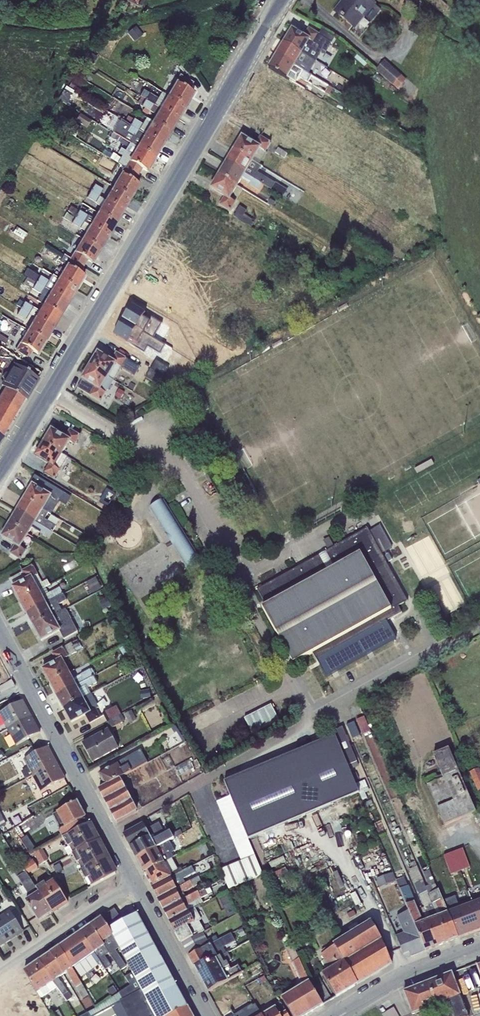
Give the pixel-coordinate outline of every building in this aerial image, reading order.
[(336,12),(340,15),(340,16),(343,19),(343,18),(356,28),(365,18),(371,22),(380,11),(367,0),(345,0),(336,12)] [(136,27),(127,34),(134,42),(143,36),(136,27)] [(291,29),(284,42),(315,62),(322,50),(325,52),(333,37),(321,29),(318,34),(308,28),(304,36),(291,29)] [(284,42),(276,55),(308,74),(315,62),(284,42)] [(90,53),(85,60),(92,65),(97,57),(90,53)] [(276,55),(269,67),(289,80),(295,83),(299,77),(307,82),(310,76),(308,74),(276,55)] [(384,61),(375,71),(398,90),(406,80),(384,61)] [(183,63),(178,68),(188,78),(193,73),(183,63)] [(269,67),(261,80),(296,101),(309,108),(312,102),(285,86),(289,80),(269,67)] [(179,76),(167,96),(185,107),(193,93),(188,90),(192,83),(179,76)] [(72,82),(68,87),(77,92),(80,87),(72,82)] [(58,100),(66,105),(73,91),(66,87),(65,86),(57,100),(58,100)] [(185,107),(167,96),(161,93),(157,99),(143,91),(140,96),(141,97),(178,119),(185,107)] [(178,119),(141,97),(137,104),(156,116),(152,122),(170,133),(178,119)] [(277,109),(272,117),(282,122),(286,114),(277,109)] [(80,113),(75,121),(87,128),(91,121),(80,113)] [(170,133),(152,122),(146,118),(142,124),(128,116),(124,122),(130,126),(162,145),(170,133)] [(119,137),(122,139),(130,126),(124,122),(120,119),(112,133),(119,137)] [(162,145),(130,126),(122,139),(129,143),(154,158),(162,145)] [(236,132),(206,187),(227,198),(257,143),(236,132)] [(261,135),(258,146),(267,150),(271,138),(261,135)] [(127,148),(129,143),(122,139),(119,137),(116,141),(127,148)] [(303,139),(295,151),(300,154),(308,143),(303,139)] [(129,143),(127,148),(124,151),(120,149),(116,155),(113,152),(109,158),(124,167),(137,175),(141,169),(146,172),(154,158),(129,143)] [(278,148),(274,154),(284,159),(287,153),(278,148)] [(137,175),(124,167),(112,187),(131,198),(138,185),(133,182),(137,175)] [(112,187),(105,200),(123,211),(131,198),(112,187)] [(123,211),(105,200),(90,191),(86,198),(101,207),(97,213),(115,224),(123,211)] [(227,195),(222,204),(231,209),(236,200),(227,195)] [(76,216),(79,211),(70,206),(67,212),(76,216)] [(239,206),(233,216),(251,227),(254,221),(244,214),(246,210),(239,206)] [(214,220),(223,223),(226,213),(217,210),(214,220)] [(76,216),(75,218),(107,237),(115,224),(97,213),(94,220),(79,211),(76,216)] [(107,237),(75,218),(75,219),(66,213),(63,218),(86,233),(82,239),(100,250),(107,237)] [(16,228),(12,233),(23,240),(26,234),(16,228)] [(82,239),(70,259),(82,266),(86,260),(92,263),(100,250),(82,239)] [(66,266),(58,279),(76,290),(84,276),(79,273),(82,266),(70,259),(64,255),(59,262),(66,266)] [(76,290),(58,279),(52,275),(48,282),(26,269),(23,275),(27,277),(36,283),(69,302),(76,290)] [(36,283),(27,277),(23,284),(32,289),(36,283)] [(145,280),(119,337),(136,345),(133,353),(142,357),(147,347),(141,344),(166,290),(145,280)] [(36,283),(32,289),(47,298),(43,305),(60,315),(69,302),(36,283)] [(178,298),(181,286),(172,284),(168,295),(178,298)] [(60,315),(43,305),(39,311),(19,300),(16,306),(20,309),(29,314),(35,317),(53,328),(60,315)] [(29,314),(20,309),(16,315),(25,320),(29,314)] [(35,317),(27,330),(45,341),(53,328),(35,317)] [(45,341),(27,330),(15,350),(28,358),(32,351),(37,355),(45,341)] [(97,352),(89,366),(113,380),(121,368),(134,376),(140,367),(116,352),(111,361),(97,352)] [(25,400),(38,378),(13,364),(7,372),(3,375),(2,378),(3,380),(0,383),(0,385),(5,387),(25,400)] [(113,380),(89,366),(77,388),(100,401),(113,380)] [(150,369),(145,377),(158,385),(163,377),(150,369)] [(0,395),(0,399),(19,410),(22,405),(25,400),(5,387),(1,393),(0,395)] [(128,394),(123,402),(130,406),(135,398),(128,394)] [(2,438),(19,410),(0,399),(0,436),(2,438)] [(51,429),(43,443),(61,454),(69,442),(74,445),(80,436),(70,429),(65,437),(51,429)] [(61,454),(43,443),(35,456),(48,464),(44,472),(54,479),(66,458),(61,454)] [(432,460),(414,469),(417,474),(434,465),(432,460)] [(32,486),(24,499),(48,513),(51,515),(59,502),(66,506),(71,497),(34,475),(29,484),(32,486)] [(105,488),(97,501),(101,503),(100,505),(106,509),(115,494),(105,488)] [(24,499),(16,512),(52,533),(56,526),(48,521),(47,522),(44,520),(48,513),(24,499)] [(163,500),(149,508),(189,572),(203,563),(163,500)] [(52,533),(16,512),(9,523),(28,534),(32,528),(40,532),(39,533),(48,539),(52,533)] [(28,534),(9,523),(1,537),(15,545),(10,553),(20,559),(25,550),(20,547),(28,534)] [(315,557),(257,590),(266,605),(261,608),(293,664),(312,653),(316,660),(386,621),(401,613),(398,606),(407,601),(367,528),(326,550),(315,557)] [(406,571),(415,566),(408,553),(399,558),(406,571)] [(84,554),(79,555),(84,566),(89,563),(84,554)] [(26,580),(13,587),(12,587),(20,602),(45,588),(50,585),(47,580),(42,583),(33,567),(32,568),(31,567),(22,571),(22,572),(26,580)] [(26,580),(22,572),(9,579),(13,587),(26,580)] [(96,577),(87,582),(92,593),(102,588),(96,577)] [(45,588),(20,602),(26,613),(63,594),(59,588),(48,593),(45,588)] [(63,594),(26,613),(33,627),(61,612),(57,606),(66,601),(63,594)] [(107,598),(99,602),(103,611),(111,606),(107,598)] [(61,612),(33,627),(41,641),(59,631),(63,638),(76,630),(64,610),(61,612)] [(386,621),(316,660),(326,677),(395,638),(386,621)] [(49,683),(68,673),(61,660),(82,649),(77,640),(52,654),(56,662),(42,669),(49,683)] [(128,644),(119,649),(124,658),(133,653),(128,644)] [(68,673),(49,683),(57,696),(93,677),(90,670),(71,680),(68,673)] [(93,677),(57,696),(64,709),(91,695),(87,688),(96,683),(93,677)] [(0,686),(0,693),(0,694),(15,686),(11,680),(0,686)] [(149,690),(139,691),(140,699),(150,697),(149,690)] [(91,695),(64,709),(71,723),(85,715),(89,723),(100,717),(96,709),(98,708),(91,695)] [(0,712),(0,716),(16,746),(39,733),(22,700),(0,712)] [(271,704),(244,718),(252,734),(279,720),(271,704)] [(107,722),(120,714),(116,706),(102,714),(107,722)] [(131,710),(124,714),(129,724),(136,720),(131,710)] [(120,714),(107,722),(110,729),(124,721),(120,714)] [(364,717),(356,720),(362,735),(370,732),(364,717)] [(354,721),(346,725),(352,740),(360,736),(354,721)] [(334,735),(349,771),(358,768),(342,727),(332,731),(334,735)] [(108,731),(83,744),(92,762),(118,748),(108,731)] [(349,771),(334,735),(224,782),(230,796),(248,839),(358,792),(355,785),(349,771)] [(32,776),(56,763),(47,747),(23,760),(27,768),(21,772),(25,779),(32,776)] [(435,775),(425,780),(444,826),(475,813),(449,748),(433,755),(441,775),(436,777),(435,775)] [(105,785),(119,778),(147,763),(140,750),(108,767),(109,769),(106,771),(105,770),(99,774),(101,778),(100,780),(102,784),(104,785),(105,785)] [(189,760),(174,767),(179,775),(193,768),(189,760)] [(56,763),(32,776),(40,792),(64,779),(56,763)] [(470,771),(477,790),(479,789),(479,769),(479,767),(470,771)] [(119,778),(105,785),(98,789),(116,822),(137,811),(119,778)] [(364,781),(355,785),(358,792),(362,801),(367,798),(365,793),(369,791),(364,781)] [(248,839),(230,796),(216,802),(241,860),(220,870),(228,889),(263,875),(248,839)] [(62,838),(88,823),(77,801),(53,815),(61,830),(58,832),(62,838)] [(153,840),(165,834),(158,822),(147,829),(143,824),(123,834),(130,847),(150,836),(153,840)] [(88,823),(62,838),(67,847),(70,846),(74,853),(72,854),(74,858),(98,845),(97,842),(98,841),(93,831),(91,832),(88,825),(89,825),(88,823)] [(150,836),(130,847),(136,859),(169,842),(183,834),(180,830),(172,834),(170,831),(165,834),(153,840),(150,836)] [(27,836),(20,840),(29,854),(36,850),(27,836)] [(169,842),(136,859),(144,873),(164,863),(172,858),(173,858),(171,852),(174,851),(169,842)] [(98,845),(74,858),(77,863),(79,862),(83,870),(81,871),(83,875),(107,862),(105,858),(107,857),(101,848),(100,848),(98,845)] [(70,846),(67,847),(64,849),(69,856),(72,854),(74,853),(70,846)] [(462,848),(452,851),(460,871),(469,867),(462,848)] [(42,849),(32,854),(39,866),(48,860),(42,849)] [(443,855),(450,874),(460,871),(452,851),(443,855)] [(26,872),(27,875),(38,868),(33,859),(31,860),(28,855),(19,861),(26,872)] [(283,857),(269,863),(271,869),(286,863),(283,857)] [(172,858),(164,863),(170,874),(178,869),(172,858)] [(448,942),(425,887),(414,861),(410,863),(412,868),(408,870),(425,908),(422,909),(437,946),(448,942)] [(107,862),(83,875),(85,879),(87,879),(91,887),(115,874),(110,864),(109,865),(107,862)] [(164,863),(144,873),(151,887),(182,871),(180,868),(178,869),(170,874),(164,863)] [(17,877),(26,872),(22,866),(14,872),(17,877)] [(182,871),(151,887),(157,899),(185,884),(182,879),(195,873),(191,867),(182,871)] [(425,887),(448,942),(458,938),(442,901),(428,868),(426,868),(427,871),(423,873),(428,886),(425,887)] [(26,872),(17,877),(30,897),(25,900),(38,921),(51,912),(36,888),(27,875),(26,872)] [(392,873),(376,878),(380,887),(395,881),(392,873)] [(185,884),(157,899),(163,910),(185,899),(181,893),(201,882),(198,877),(185,884)] [(437,946),(422,909),(418,910),(404,877),(396,880),(409,911),(426,950),(437,946)] [(36,888),(51,912),(52,914),(60,909),(59,907),(67,902),(53,880),(46,885),(44,882),(36,888)] [(185,899),(163,910),(169,921),(195,908),(204,903),(201,898),(212,892),(209,886),(185,899)] [(225,893),(218,897),(228,917),(236,913),(231,902),(230,903),(225,893)] [(458,938),(479,930),(479,923),(471,900),(458,905),(455,896),(442,901),(458,938)] [(471,900),(479,923),(479,896),(471,900)] [(195,908),(169,921),(181,943),(202,933),(204,931),(198,921),(201,920),(195,908)] [(114,909),(101,918),(108,930),(123,921),(114,909)] [(0,916),(0,945),(2,943),(3,944),(17,936),(16,934),(22,930),(9,910),(0,916)] [(426,950),(409,911),(397,917),(403,933),(395,936),(403,954),(409,952),(411,956),(426,950)] [(123,921),(108,930),(118,948),(132,974),(161,958),(137,914),(123,921)] [(101,918),(90,925),(109,953),(121,971),(126,967),(115,950),(118,948),(108,930),(101,918)] [(335,946),(357,984),(392,963),(382,941),(371,921),(333,943),(335,946)] [(90,925),(80,932),(94,953),(105,970),(110,966),(104,956),(109,953),(90,925)] [(80,932),(59,946),(72,968),(94,953),(80,932)] [(202,933),(181,943),(188,956),(209,945),(202,933)] [(209,945),(188,956),(194,967),(225,952),(223,948),(235,941),(231,933),(209,945)] [(282,998),(292,1015),(305,1015),(323,1005),(315,989),(292,945),(285,948),(302,985),(282,998)] [(59,946),(50,953),(63,974),(66,972),(82,999),(88,995),(78,979),(72,968),(59,946)] [(357,984),(335,946),(320,955),(324,961),(322,962),(325,968),(329,969),(322,974),(336,997),(357,984)] [(225,952),(194,967),(207,992),(238,976),(242,972),(238,966),(230,969),(227,963),(231,960),(227,952),(226,953),(225,952)] [(50,953),(39,960),(56,988),(66,1002),(71,998),(57,978),(63,974),(50,953)] [(93,953),(72,968),(78,979),(98,966),(96,963),(99,961),(93,953)] [(132,974),(125,977),(130,987),(120,993),(123,1000),(120,1002),(128,1015),(170,1015),(187,1007),(161,958),(132,974)] [(56,988),(39,960),(23,971),(39,998),(56,988)] [(403,992),(412,1015),(425,1010),(426,1013),(428,1015),(468,1015),(451,973),(403,992)] [(321,985),(315,989),(323,1005),(331,1000),(321,985)] [(111,998),(119,993),(114,986),(106,990),(111,998)] [(88,1012),(90,1015),(93,1015),(123,1000),(120,993),(119,993),(111,998),(88,1012)] [(261,1014),(262,1015),(288,1015),(281,1003),(275,1007),(275,1006),(261,1014)] [(234,1015),(262,1015),(261,1014),(255,1004),(234,1015)] [(187,1007),(170,1015),(192,1015),(187,1007)] [(382,1014),(383,1015),(398,1015),(393,1007),(382,1014)]
